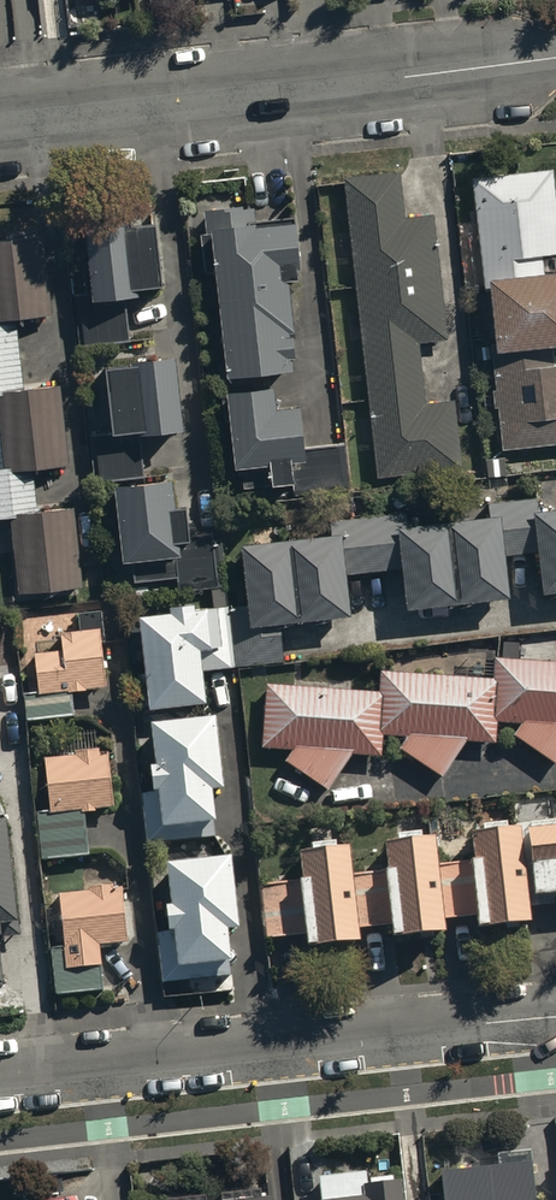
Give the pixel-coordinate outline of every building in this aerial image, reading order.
[(487,285),(493,341),(491,341),(502,446),(555,440),(555,361),(553,362),(550,339),(555,338),(555,265),(543,267),(541,252),(555,250),(555,207),(552,165),(472,174),(483,286),(487,285)] [(433,210),(404,213),(399,168),(343,174),(377,473),(461,464),(453,397),(425,401),(418,340),(447,336),(433,210)] [(130,336),(126,290),(161,286),(154,212),(84,219),(90,290),(78,291),(83,341),(130,336)] [(209,222),(226,371),(297,363),(280,214),(209,222)] [(69,461),(61,383),(23,386),(16,314),(52,311),(44,232),(0,236),(0,432),(3,466),(0,466),(0,515),(11,514),(18,590),(82,584),(74,505),(37,509),(33,465),(69,461)] [(142,471),(138,428),(181,423),(173,350),(103,358),(111,429),(89,431),(94,477),(142,471)] [(351,489),(345,442),(303,447),(297,400),(275,402),(272,380),(225,386),(234,463),(270,459),(272,479),(291,476),(294,496),(351,489)] [(123,556),(180,549),(171,472),(114,479),(123,556)] [(537,505),(536,495),(487,500),(488,510),(407,519),(405,507),(328,516),(330,529),(240,538),(247,602),(230,604),(237,664),(284,659),(279,617),(350,609),(345,571),(365,568),(400,565),(404,603),(508,592),(503,552),(537,549),(541,588),(555,586),(555,503),(537,505)] [(234,663),(228,601),(139,610),(148,702),(205,696),(202,666),(234,663)] [(100,628),(62,633),(64,650),(34,653),(38,691),(24,693),(27,720),(74,714),(71,690),(106,686),(102,654),(100,628)] [(492,662),(491,684),(493,688),(490,719),(494,723),(519,725),(509,739),(554,768),(555,766),(555,666),(492,662)] [(493,688),(491,684),(375,672),(373,693),(377,697),(374,734),(379,738),(402,739),(394,751),(439,781),(463,745),(492,747),(494,723),(490,719),(493,688)] [(373,693),(262,683),(257,748),(288,751),(280,763),(321,794),(344,756),(375,760),(379,738),(374,734),(377,697),(373,693)] [(215,713),(152,719),(157,759),(151,759),(154,783),(140,784),(146,842),(219,834),(213,785),(222,784),(215,713)] [(50,812),(37,813),(42,858),(88,853),(83,809),(113,806),(107,747),(44,754),(50,812)] [(0,816),(0,933),(18,932),(6,815),(0,816)] [(526,827),(533,894),(555,892),(555,824),(526,827)] [(437,863),(434,835),(385,841),(388,869),(352,873),(349,844),(299,849),(302,879),(261,883),(267,938),(308,934),(309,945),(359,939),(358,928),(394,924),(395,935),(444,930),(443,918),(480,914),(481,926),(530,920),(520,826),(470,831),(473,859),(437,863)] [(229,849),(168,857),(173,898),(167,898),(170,925),(154,927),(161,983),(236,974),(229,923),(239,922),(229,849)] [(121,882),(59,889),(66,943),(50,945),(56,997),(106,991),(100,942),(127,939),(121,882)] [(434,1171),(437,1199),(532,1199),(528,1160),(434,1171)] [(319,1199),(396,1199),(394,1178),(353,1183),(354,1196),(319,1199)]
